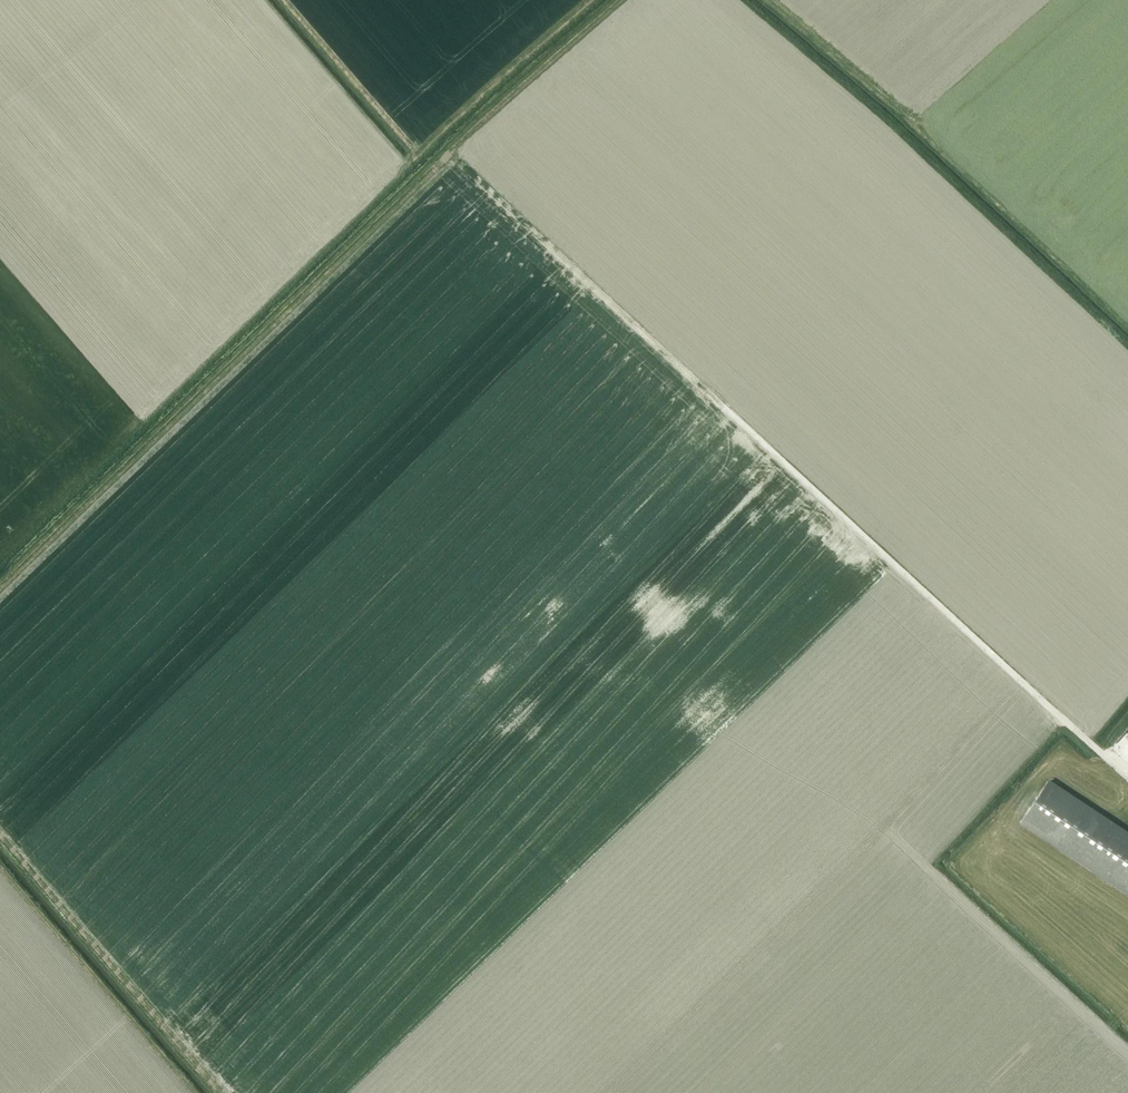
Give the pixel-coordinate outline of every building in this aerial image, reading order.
[(1048,780),(1020,823),(1127,894),(1127,832),(1048,780)]
